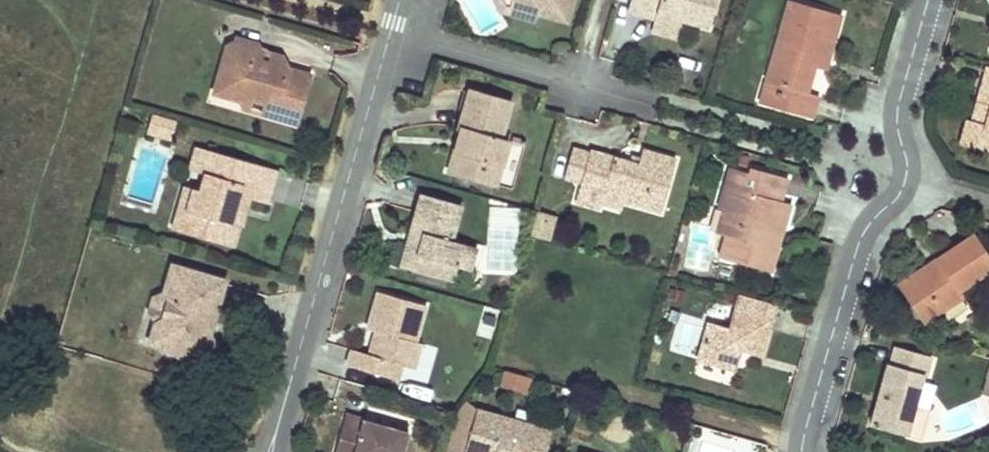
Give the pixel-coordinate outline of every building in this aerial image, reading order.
[(496,12),(502,13),(506,0),(490,0),(496,12)] [(502,13),(529,21),(531,13),(564,22),(570,0),(506,0),(502,13)] [(661,0),(630,0),(628,7),(657,15),(658,9),(661,0)] [(658,9),(686,17),(710,24),(716,0),(661,0),(658,9)] [(792,24),(799,3),(791,1),(778,43),(786,45),(792,24)] [(799,3),(792,24),(786,45),(778,43),(767,81),(774,83),(768,103),(812,117),(819,94),(806,90),(815,65),(818,55),(830,58),(843,15),(799,3)] [(684,23),(686,17),(658,9),(657,15),(684,23)] [(252,52),(229,46),(222,52),(216,76),(232,81),(227,99),(243,104),(244,104),(251,101),(263,104),(260,115),(259,116),(292,125),(305,78),(284,72),(274,58),(265,65),(249,61),(252,52)] [(265,65),(274,58),(252,52),(249,61),(265,65)] [(815,65),(827,68),(830,58),(818,55),(815,65)] [(980,105),(986,106),(981,123),(975,121),(969,120),(962,144),(982,150),(983,145),(988,147),(988,75),(980,105)] [(232,81),(216,76),(211,95),(227,99),(232,81)] [(774,83),(767,81),(761,101),(768,103),(774,83)] [(463,127),(470,129),(503,138),(513,101),(471,89),(460,126),(463,127)] [(263,104),(251,101),(244,104),(243,104),(242,110),(260,115),(263,104)] [(986,106),(980,105),(975,121),(981,123),(986,106)] [(176,122),(154,116),(148,135),(170,141),(176,122)] [(463,127),(451,170),(458,172),(470,129),(463,127)] [(503,138),(470,129),(458,172),(498,183),(510,140),(503,138)] [(566,174),(582,179),(590,150),(574,146),(566,174)] [(590,150),(582,179),(576,200),(600,206),(602,198),(604,192),(626,198),(662,208),(676,157),(644,148),(640,161),(591,147),(590,150)] [(207,154),(191,150),(174,211),(182,213),(188,191),(196,193),(207,154)] [(750,157),(738,153),(736,161),(748,164),(750,157)] [(174,211),(168,232),(228,249),(234,228),(227,226),(232,205),(240,207),(242,200),(246,201),(263,206),(272,172),(207,154),(196,193),(188,191),(182,213),(174,211)] [(789,176),(753,166),(752,170),(732,164),(721,206),(725,207),(752,215),(750,222),(743,220),(738,238),(729,235),(723,254),(772,268),(778,248),(768,246),(775,222),(785,224),(791,200),(782,198),(789,176)] [(604,192),(602,198),(624,204),(626,198),(604,192)] [(410,228),(423,232),(451,240),(460,205),(420,194),(410,228)] [(234,228),(238,229),(246,201),(242,200),(240,207),(232,205),(227,226),(234,228)] [(752,215),(725,207),(718,232),(729,235),(738,238),(743,220),(750,222),(752,215)] [(542,225),(546,214),(536,211),(530,234),(546,238),(549,227),(542,225)] [(552,216),(546,214),(542,225),(549,227),(552,216)] [(775,222),(768,246),(778,248),(785,224),(775,222)] [(423,232),(410,228),(400,265),(412,268),(423,232)] [(451,240),(423,232),(412,268),(451,279),(455,264),(468,268),(474,246),(451,240)] [(914,309),(925,325),(963,298),(959,292),(988,270),(988,258),(972,234),(934,261),(939,268),(903,293),(914,309)] [(939,268),(934,261),(898,286),(903,293),(939,268)] [(225,280),(172,264),(163,292),(168,301),(164,317),(155,322),(149,342),(163,346),(170,342),(186,347),(189,354),(202,358),(214,351),(208,340),(201,328),(206,312),(215,315),(225,280)] [(668,274),(675,276),(678,267),(671,265),(668,274)] [(685,291),(670,288),(668,299),(683,302),(685,291)] [(425,304),(377,290),(369,319),(384,323),(381,331),(375,329),(369,350),(350,344),(345,361),(397,376),(401,363),(408,337),(415,339),(416,336),(423,311),(425,304)] [(168,301),(163,292),(153,297),(149,312),(155,322),(164,317),(168,301)] [(776,305),(737,294),(728,328),(708,322),(697,361),(724,368),(739,359),(735,356),(739,352),(760,358),(776,305)] [(215,315),(206,312),(201,328),(208,340),(215,315)] [(384,323),(369,319),(366,326),(375,329),(381,331),(384,323)] [(415,339),(408,337),(401,363),(413,366),(421,341),(415,339)] [(186,347),(170,342),(163,346),(167,353),(183,358),(189,354),(186,347)] [(923,378),(924,379),(926,379),(932,360),(896,350),(891,367),(888,366),(878,399),(884,401),(882,409),(876,408),(871,428),(906,438),(923,378)] [(977,392),(988,396),(988,364),(977,392)] [(524,392),(528,377),(505,371),(501,385),(524,392)] [(535,379),(528,377),(524,392),(531,394),(535,379)] [(882,409),(884,401),(878,399),(876,408),(882,409)] [(549,430),(475,408),(461,451),(543,451),(549,430)] [(361,418),(344,413),(333,451),(351,451),(361,418)] [(361,418),(351,451),(400,451),(406,430),(361,418)]
